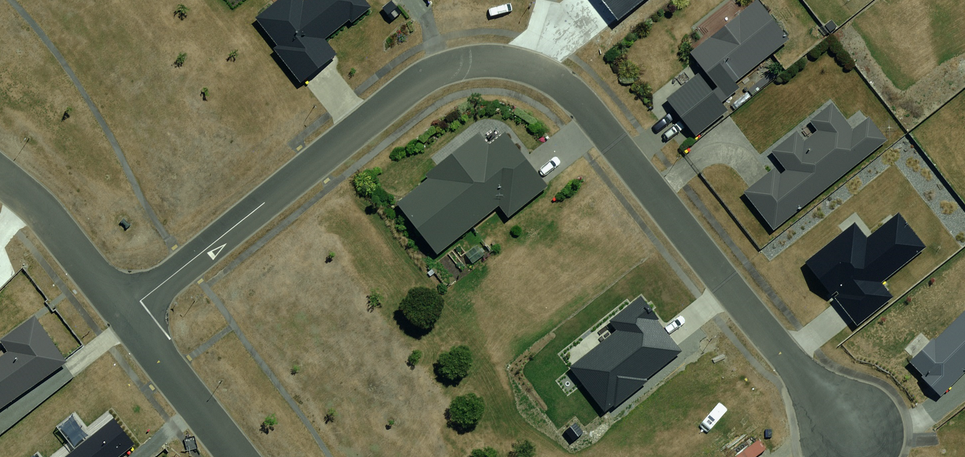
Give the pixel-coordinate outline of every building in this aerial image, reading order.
[(245,19),(292,84),(334,54),(321,36),(366,4),(364,0),(272,0),(245,19)] [(607,18),(630,0),(593,0),(607,18)] [(683,45),(717,90),(787,37),(759,0),(743,0),(683,45)] [(727,110),(697,74),(665,101),(695,136),(727,110)] [(778,162),(737,192),(764,228),(883,140),(866,117),(850,129),(832,105),(769,151),(778,162)] [(478,131),(390,199),(430,251),(493,202),(501,212),(543,180),(501,127),(484,140),(478,131)] [(847,224),(793,271),(842,329),(885,295),(874,284),(918,247),(889,210),(858,236),(847,224)] [(615,333),(567,372),(601,414),(677,352),(634,299),(605,322),(615,333)] [(898,362),(933,395),(964,362),(964,309),(961,305),(919,346),(914,342),(898,362)] [(55,359),(23,319),(0,337),(0,402),(55,359)] [(104,424),(59,456),(109,456),(123,447),(104,424)]
